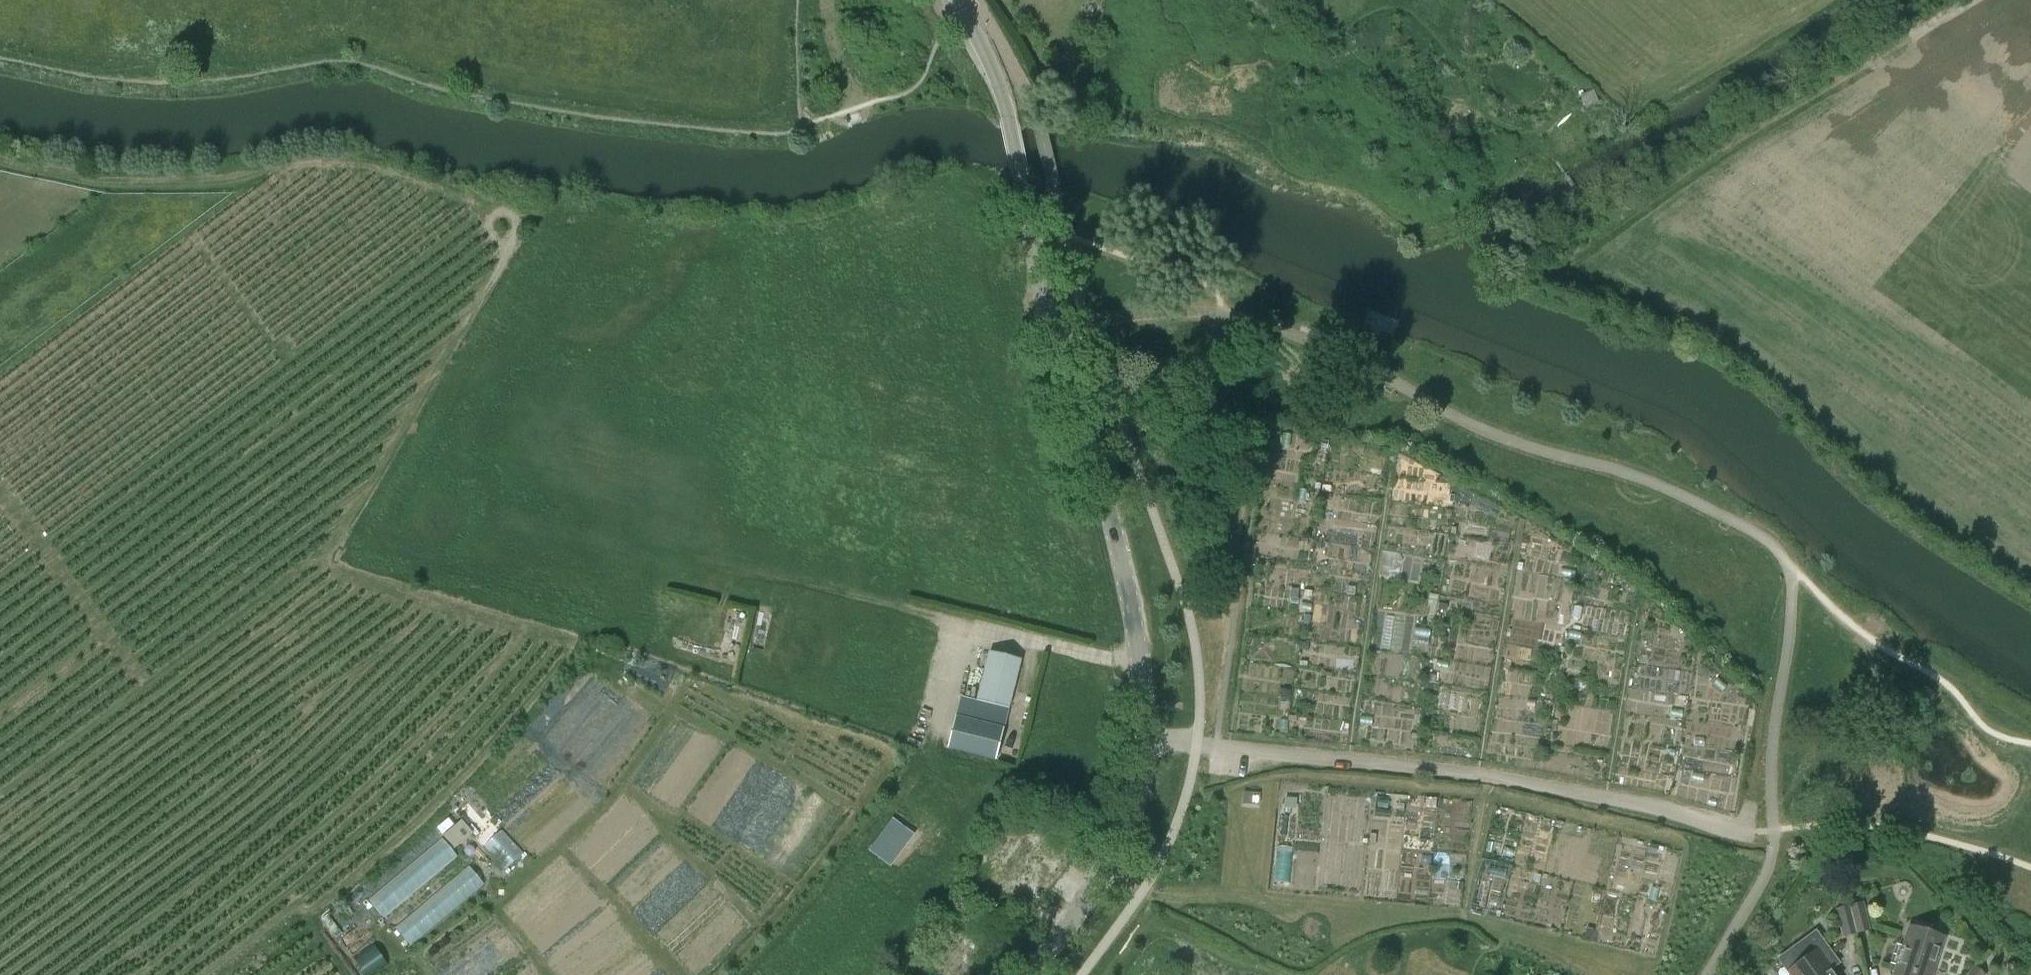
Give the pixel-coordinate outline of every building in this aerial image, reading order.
[(1592,92),(1579,97),(1584,109),(1596,105),(1592,92)] [(1287,477),(1298,441),(1280,436),(1269,472),(1287,477)] [(1008,709),(1020,660),(989,652),(977,701),(1008,709)] [(1004,729),(955,717),(947,748),(996,760),(1004,729)] [(463,814),(441,827),(452,846),(474,834),(463,814)] [(895,817),(871,848),(893,865),(917,833),(895,817)] [(1837,849),(1840,862),(1855,859),(1852,846),(1837,849)] [(427,901),(441,917),(484,882),(470,865),(427,901)] [(1863,902),(1849,906),(1856,933),(1869,930),(1863,902)] [(1856,933),(1849,906),(1837,909),(1843,936),(1856,933)] [(1910,926),(1894,974),(1895,974),(1932,974),(1944,937),(1910,926)] [(1797,964),(1788,971),(1791,974),(1836,974),(1832,969),(1839,963),(1816,932),(1788,951),(1797,964)] [(1976,967),(1969,974),(1984,974),(1985,974),(1976,967)]
